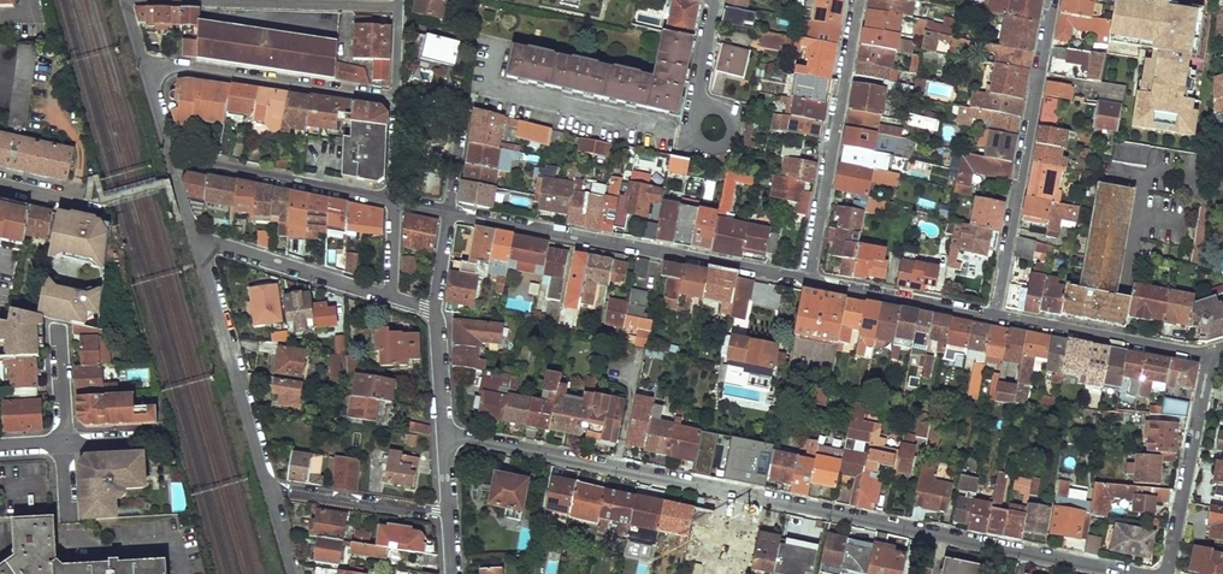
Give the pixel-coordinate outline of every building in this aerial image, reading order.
[(413,18),(440,24),(445,0),(416,0),(413,18)] [(669,32),(697,38),(704,3),(692,0),(675,0),(669,32)] [(725,6),(743,9),(745,0),(726,0),(725,6)] [(804,8),(808,9),(814,10),(812,23),(841,29),(842,19),(846,0),(805,0),(804,8)] [(869,3),(867,12),(905,18),(915,20),(918,3),(902,0),(870,0),(869,3)] [(991,14),(1007,17),(1040,22),(1043,10),(1045,0),(993,0),(991,14)] [(1061,14),(1093,19),(1096,4),(1073,0),(1064,0),(1063,5),(1061,14)] [(1126,0),(1118,0),(1114,21),(1111,37),(1111,38),(1153,44),(1152,50),(1151,60),(1153,61),(1149,96),(1147,112),(1142,111),(1141,123),(1163,125),(1167,126),(1191,129),(1195,111),(1196,99),(1189,99),(1193,69),(1192,68),(1192,64),(1191,62),(1191,61),(1190,60),(1190,59),(1190,53),(1193,53),(1198,10),(1193,9),(1182,8),(1172,6),(1160,5),(1148,3),(1134,1),(1126,0)] [(182,6),(135,4),(139,21),(181,23),(182,6)] [(1194,5),(1193,9),(1198,10),(1193,53),(1200,54),(1206,6),(1194,5)] [(182,6),(181,23),(198,25),(198,20),(198,6),(182,6)] [(725,6),(722,23),(740,27),(743,9),(725,6)] [(812,23),(814,10),(808,9),(805,22),(812,23)] [(905,18),(867,12),(866,20),(864,29),(902,34),(905,18)] [(356,24),(357,59),(377,60),(375,79),(383,81),(383,86),(389,87),(391,26),(372,25),(371,15),(357,14),(357,24),(356,24)] [(1058,31),(1057,38),(1073,42),(1077,40),(1078,33),(1081,33),(1084,32),(1085,29),(1103,33),(1104,36),(1111,37),(1114,21),(1093,19),(1061,14),(1058,31)] [(1007,17),(1003,47),(1035,52),(1038,38),(1040,22),(1007,17)] [(841,29),(812,23),(805,22),(787,18),(785,27),(811,33),(809,41),(837,47),(838,42),(841,29)] [(338,42),(198,20),(198,25),(198,42),(197,57),(336,78),(337,61),(338,42)] [(923,21),(919,20),(916,36),(926,38),(926,36),(927,33),(924,33),(925,29),(922,29),(923,21)] [(934,26),(933,30),(928,29),(927,33),(926,36),(955,41),(957,30),(934,26)] [(902,34),(864,29),(862,40),(861,48),(894,53),(914,56),(916,56),(918,41),(909,40),(910,36),(902,34)] [(620,70),(590,63),(590,61),(582,59),(581,61),(546,53),(546,51),(537,49),(537,51),(514,45),(509,76),(683,116),(697,38),(669,32),(664,31),(654,78),(632,72),(632,71),(621,68),(620,70)] [(762,31),(760,43),(801,50),(801,46),(802,40),(762,31)] [(428,34),(424,58),(454,64),(459,40),(428,34)] [(180,36),(172,36),(172,53),(180,53),(180,36)] [(926,38),(923,54),(937,56),(938,45),(950,49),(965,51),(966,42),(955,41),(926,36),(926,38)] [(1152,50),(1153,44),(1111,38),(1109,43),(1152,50)] [(185,40),(184,55),(197,57),(198,42),(185,40)] [(808,62),(807,68),(798,66),(796,75),(831,83),(834,66),(837,47),(809,41),(802,40),(801,46),(809,48),(806,61),(808,62)] [(8,116),(19,43),(0,44),(0,114),(8,116)] [(8,116),(7,125),(26,127),(36,45),(19,43),(8,116)] [(1096,53),(1056,43),(1053,55),(1068,58),(1067,60),(1086,64),(1085,67),(1090,67),(1088,80),(1094,81),(1102,83),(1107,56),(1096,53)] [(724,44),(719,71),(743,77),(750,50),(724,44)] [(1003,47),(984,45),(983,52),(1000,55),(999,65),(1000,65),(1032,70),(1034,60),(1035,52),(1003,47)] [(1098,46),(1096,53),(1107,56),(1108,48),(1098,46)] [(894,53),(861,48),(860,55),(858,63),(888,69),(891,69),(894,53)] [(919,75),(922,57),(916,56),(914,56),(911,73),(919,75)] [(1141,95),(1149,96),(1153,61),(1151,60),(1145,60),(1141,95)] [(337,61),(336,78),(371,84),(367,68),(337,61)] [(774,62),(773,70),(785,73),(787,65),(774,62)] [(857,70),(856,77),(896,84),(896,79),(901,80),(902,76),(888,72),(888,69),(858,63),(857,70)] [(1028,90),(1032,70),(1000,65),(995,94),(1026,99),(1028,90)] [(1200,70),(1193,69),(1189,99),(1196,99),(1200,70)] [(712,91),(723,93),(726,74),(715,73),(712,91)] [(785,97),(790,98),(796,75),(788,73),(783,96),(785,97)] [(796,75),(790,98),(826,106),(829,94),(831,83),(796,75)] [(230,85),(187,78),(176,80),(175,89),(170,93),(172,99),(174,100),(175,100),(175,104),(171,105),(177,124),(192,127),(193,119),(223,124),(224,121),(225,115),(230,85)] [(926,82),(918,80),(917,89),(915,97),(923,99),(926,82)] [(1094,81),(1092,92),(1100,94),(1125,98),(1126,88),(1102,83),(1094,81)] [(1048,87),(1046,93),(1069,98),(1072,86),(1049,82),(1048,87)] [(230,85),(225,115),(242,117),(253,119),(259,87),(231,83),(230,85)] [(899,85),(897,94),(915,97),(917,89),(899,85)] [(852,98),(850,113),(881,118),(882,118),(887,92),(854,86),(852,98)] [(259,87),(253,119),(283,123),(289,92),(259,87)] [(979,91),(975,109),(983,110),(986,92),(979,91)] [(289,92),(283,123),(281,135),(288,136),(289,129),(301,131),(300,138),(304,139),(305,137),(310,95),(289,92)] [(995,94),(986,92),(983,110),(1023,117),(1026,99),(995,94)] [(1125,98),(1100,94),(1098,106),(1122,111),(1125,98)] [(310,95),(305,137),(322,141),(324,127),(347,130),(347,125),(348,120),(352,101),(310,95)] [(1134,129),(1162,132),(1163,125),(1141,123),(1142,111),(1147,112),(1149,96),(1141,95),(1138,95),(1134,129)] [(1043,112),(1040,126),(1057,129),(1063,100),(1046,96),(1043,112)] [(826,106),(790,98),(785,97),(784,103),(789,105),(785,117),(794,119),(823,127),(824,118),(826,106)] [(352,101),(348,120),(387,126),(387,112),(381,105),(352,101)] [(964,107),(957,105),(955,115),(962,116),(964,107)] [(1098,106),(1094,130),(1118,135),(1122,111),(1098,106)] [(975,109),(964,107),(962,116),(961,126),(974,128),(976,119),(988,121),(996,123),(994,132),(1020,136),(1022,126),(1023,117),(983,110),(975,109)] [(471,127),(468,144),(512,154),(514,146),(499,142),(502,124),(517,126),(516,130),(523,131),(522,136),(550,142),(553,130),(553,128),(474,109),(471,127)] [(1198,137),(1201,111),(1195,111),(1191,129),(1167,126),(1166,133),(1198,137)] [(848,121),(846,129),(878,135),(884,136),(900,139),(902,128),(880,124),(881,118),(850,113),(848,121)] [(242,117),(225,115),(224,121),(241,124),(242,117)] [(912,115),(909,122),(908,126),(942,128),(943,122),(912,115)] [(823,127),(794,119),(785,117),(784,117),(781,133),(790,135),(790,133),(820,141),(823,127)] [(253,119),(252,123),(263,125),(270,135),(280,137),(281,135),(283,123),(253,119)] [(354,126),(352,143),(386,149),(387,126),(348,120),(347,125),(354,126)] [(752,122),(747,121),(742,147),(752,150),(753,144),(749,139),(752,122)] [(994,132),(996,123),(988,121),(987,130),(994,132)] [(1037,144),(1034,161),(1063,167),(1068,138),(1079,140),(1078,141),(1092,144),(1093,136),(1057,129),(1040,126),(1037,144)] [(845,139),(843,148),(873,153),(889,157),(890,149),(876,146),(878,135),(846,129),(845,139)] [(553,130),(550,142),(564,145),(567,133),(553,130)] [(1020,136),(994,132),(989,157),(1015,162),(1017,149),(1020,136)] [(233,135),(221,133),(218,153),(229,155),(233,135)] [(66,179),(72,150),(0,134),(0,165),(66,179)] [(270,135),(269,143),(279,145),(280,137),(270,135)] [(884,136),(883,144),(909,149),(911,142),(900,139),(884,136)] [(584,137),(582,149),(613,156),(615,144),(584,137)] [(344,145),(340,177),(378,185),(385,177),(385,167),(386,149),(352,143),(344,141),(344,145)] [(1117,142),(1114,160),(1149,166),(1151,146),(1117,142)] [(512,154),(468,144),(466,154),(464,165),(504,174),(514,176),(519,156),(519,155),(512,154)] [(786,147),(784,158),(798,161),(801,151),(786,147)] [(842,155),(840,166),(876,173),(881,174),(891,176),(892,167),(871,162),(873,153),(843,148),(842,155)] [(960,151),(957,170),(963,171),(966,153),(960,151)] [(966,153),(963,171),(961,178),(958,194),(973,196),(974,186),(972,185),(976,168),(982,170),(982,173),(1012,178),(1015,162),(989,157),(966,153)] [(277,155),(274,170),(284,172),(286,157),(277,155)] [(671,155),(668,171),(688,176),(691,160),(671,155)] [(784,158),(780,173),(764,169),(763,174),(776,177),(804,184),(812,186),(816,165),(798,161),(784,158)] [(908,161),(907,175),(930,176),(931,162),(908,161)] [(1030,181),(1027,197),(1054,203),(1059,204),(1061,191),(1058,191),(1063,167),(1034,161),(1030,181)] [(567,215),(576,169),(577,163),(573,162),(571,168),(569,167),(566,182),(548,178),(551,165),(548,164),(547,167),(540,165),(536,181),(544,183),(538,209),(567,215)] [(504,174),(464,165),(463,173),(462,179),(494,186),(496,177),(503,179),(504,174)] [(718,214),(711,251),(726,254),(742,257),(743,252),(749,225),(751,216),(744,214),(742,222),(727,220),(728,212),(730,212),(738,168),(728,165),(721,202),(718,214)] [(838,178),(836,190),(867,195),(894,204),(896,204),(897,200),(873,193),(876,173),(840,166),(838,178)] [(598,228),(609,182),(604,181),(602,187),(600,186),(598,196),(579,193),(581,180),(579,180),(581,170),(576,169),(567,215),(565,222),(582,225),(598,228)] [(186,171),(182,179),(190,208),(194,216),(201,227),(204,227),(205,208),(207,175),(195,173),(186,171)] [(881,174),(878,182),(899,188),(902,178),(891,176),(881,174)] [(207,175),(205,208),(234,211),(237,181),(224,178),(207,175)] [(776,177),(772,198),(787,201),(797,204),(800,192),(802,193),(804,184),(776,177)] [(621,192),(624,180),(615,178),(613,183),(609,182),(598,228),(606,230),(612,231),(613,228),(621,192)] [(462,179),(458,200),(490,207),(494,186),(462,179)] [(237,181),(234,211),(248,212),(247,220),(245,220),(245,224),(253,225),(256,184),(247,183),(237,181)] [(632,183),(630,194),(629,197),(633,198),(629,213),(650,218),(654,203),(659,204),(662,189),(632,183)] [(256,184),(253,225),(256,226),(257,220),(271,222),(274,188),(266,186),(256,184)] [(1102,184),(1080,289),(1070,287),(1070,285),(1067,285),(1061,314),(1079,318),(1120,326),(1127,327),(1129,316),(1130,309),(1132,299),(1115,296),(1137,191),(1102,184)] [(274,188),(271,222),(277,223),(276,231),(279,232),(279,235),(288,236),(292,191),(283,189),(274,188)] [(292,191),(288,236),(288,239),(293,240),(295,225),(308,227),(310,194),(301,193),(292,191)] [(621,192),(613,228),(625,230),(629,213),(633,198),(629,197),(630,194),(621,192)] [(800,192),(797,204),(796,214),(795,215),(806,217),(811,195),(802,193),(800,192)] [(310,194),(308,227),(307,236),(314,237),(315,229),(327,230),(330,198),(320,196),(310,194)] [(1025,209),(1023,220),(1049,225),(1054,203),(1027,197),(1025,209)] [(330,198),(327,230),(347,233),(349,201),(341,200),(330,198)] [(981,198),(975,227),(1002,232),(1006,210),(1008,203),(981,198)] [(1,239),(23,243),(25,234),(30,205),(0,199),(0,244),(1,239)] [(883,214),(884,202),(867,199),(866,212),(883,214)] [(918,199),(917,206),(934,210),(936,203),(918,199)] [(349,201),(347,233),(345,262),(344,271),(356,275),(358,257),(356,256),(359,233),(383,234),(383,208),(366,205),(349,201)] [(785,211),(796,214),(797,204),(787,201),(785,211)] [(1081,208),(1059,204),(1054,203),(1049,225),(1047,236),(1057,238),(1060,225),(1061,219),(1077,222),(1078,222),(1081,208)] [(666,242),(674,243),(674,240),(681,208),(662,204),(655,240),(666,242)] [(901,230),(905,207),(896,204),(894,204),(891,228),(901,230)] [(30,205),(25,234),(47,237),(53,211),(30,205)] [(681,208),(674,240),(693,242),(698,213),(699,209),(682,205),(681,208)] [(1205,263),(1210,206),(1203,205),(1192,262),(1205,263)] [(840,217),(838,230),(860,233),(864,213),(837,208),(836,216),(840,217)] [(111,223),(53,211),(47,237),(44,252),(51,252),(49,258),(52,258),(59,252),(97,259),(103,268),(106,269),(111,223)] [(404,213),(403,246),(433,252),(438,219),(420,216),(404,213)] [(709,228),(705,228),(708,214),(698,213),(693,242),(692,247),(700,249),(711,251),(718,214),(714,213),(713,213),(709,228)] [(1076,229),(1077,222),(1061,219),(1060,225),(1076,229)] [(233,220),(232,236),(239,238),(240,220),(233,220)] [(960,224),(954,249),(990,256),(992,249),(999,250),(1002,232),(975,227),(960,224)] [(749,225),(743,252),(767,256),(767,254),(770,233),(770,230),(749,225)] [(468,262),(466,273),(487,276),(490,259),(495,230),(475,226),(468,262)] [(836,240),(832,257),(840,258),(845,262),(848,259),(855,261),(858,245),(860,233),(838,230),(829,228),(827,238),(836,240)] [(261,229),(261,245),(268,247),(269,240),(270,230),(261,229)] [(507,269),(513,234),(505,232),(495,230),(490,259),(498,260),(495,281),(501,283),(499,295),(503,295),(507,269)] [(770,233),(767,254),(775,255),(778,235),(770,233)] [(530,237),(513,234),(507,269),(541,275),(542,274),(547,248),(548,241),(530,237)] [(1020,236),(1016,255),(1033,259),(1034,255),(1037,242),(1020,236)] [(297,242),(297,256),(306,259),(307,243),(297,242)] [(1033,288),(1011,284),(1007,306),(1040,313),(1040,310),(1046,278),(1052,253),(1053,246),(1037,242),(1034,255),(1043,257),(1046,255),(1044,263),(1040,262),(1039,270),(1037,270),(1036,274),(1035,274),(1033,288)] [(1063,250),(1072,252),(1074,245),(1065,243),(1063,250)] [(858,245),(855,261),(852,276),(867,279),(868,276),(880,279),(886,251),(858,245)] [(1063,250),(1053,246),(1052,253),(1072,259),(1073,253),(1072,252),(1063,250)] [(558,302),(568,254),(547,248),(542,274),(550,276),(545,299),(558,302)] [(612,262),(607,285),(612,286),(613,281),(624,283),(627,264),(625,263),(626,256),(620,255),(614,254),(612,262)] [(577,255),(567,309),(579,311),(580,303),(589,257),(577,255)] [(403,256),(401,276),(409,277),(410,257),(403,256)] [(418,279),(419,258),(410,257),(409,277),(418,279)] [(589,257),(580,303),(592,306),(598,282),(607,285),(612,262),(589,257)] [(636,258),(633,276),(646,278),(649,261),(636,258)] [(335,268),(344,271),(345,262),(337,259),(335,268)] [(845,262),(842,278),(852,279),(852,276),(855,261),(848,259),(845,262)] [(468,262),(453,260),(451,271),(466,273),(468,262)] [(903,262),(897,287),(922,292),(924,283),(935,285),(938,269),(903,262)] [(663,263),(661,277),(670,278),(665,299),(666,300),(665,308),(676,311),(685,268),(675,266),(663,263)] [(685,268),(676,311),(676,314),(682,316),(688,294),(703,298),(708,272),(698,270),(685,268)] [(450,272),(444,310),(459,312),(460,304),(472,306),(476,277),(450,272)] [(708,272),(703,298),(716,301),(715,305),(720,306),(721,301),(727,303),(725,312),(730,314),(734,294),(738,278),(724,275),(708,272)] [(738,278),(734,294),(755,299),(759,282),(738,278)] [(1067,281),(1046,278),(1040,310),(1052,312),(1061,314),(1067,285),(1067,281)] [(87,295),(58,289),(48,279),(45,279),(38,316),(42,316),(72,323),(87,326),(88,311),(100,314),(102,290),(100,290),(87,295)] [(251,287),(257,323),(281,320),(276,282),(251,287)] [(284,297),(288,329),(306,326),(307,330),(314,328),(313,325),(311,303),(310,286),(297,282),(299,295),(284,297)] [(1169,291),(1135,284),(1132,299),(1130,309),(1138,311),(1137,317),(1145,318),(1146,312),(1156,314),(1165,315),(1169,291)] [(643,314),(648,293),(632,290),(628,304),(624,328),(639,330),(637,346),(638,346),(650,349),(651,340),(649,340),(653,321),(647,320),(647,315),(643,314)] [(803,291),(798,318),(809,320),(814,293),(803,291)] [(1197,296),(1169,291),(1165,315),(1164,322),(1176,324),(1177,318),(1183,319),(1193,321),(1196,302),(1197,296)] [(814,293),(809,320),(842,327),(848,297),(838,295),(826,293),(826,296),(814,293)] [(848,297),(842,327),(839,342),(848,344),(852,324),(861,326),(866,301),(857,299),(848,297)] [(1192,327),(1202,330),(1200,343),(1208,345),(1222,341),(1222,305),(1219,306),(1218,304),(1215,305),(1213,297),(1196,302),(1193,321),(1192,327)] [(311,303),(313,325),(334,322),(333,304),(331,304),(331,300),(311,303)] [(611,300),(606,324),(620,328),(617,341),(622,343),(624,328),(628,304),(611,300)] [(866,301),(861,326),(856,352),(865,353),(867,336),(874,338),(882,304),(875,302),(866,301)] [(882,304),(874,338),(887,340),(883,361),(890,362),(892,350),(902,308),(895,307),(882,304)] [(579,311),(567,309),(567,308),(560,306),(558,313),(572,316),(578,317),(579,311)] [(902,308),(892,350),(900,352),(904,337),(913,339),(918,311),(911,310),(902,308)] [(8,358),(34,356),(38,356),(36,326),(42,326),(42,316),(38,316),(11,310),(9,323),(0,321),(0,343),(6,342),(8,358)] [(918,311),(913,339),(913,343),(923,346),(919,367),(923,368),(925,355),(929,336),(934,314),(927,313),(918,311)] [(535,312),(534,315),(533,314),(532,316),(531,323),(542,325),(544,317),(539,316),(540,313),(535,312)] [(1155,320),(1156,314),(1146,312),(1145,318),(1155,320)] [(934,314),(929,336),(941,338),(938,351),(945,353),(952,318),(943,316),(934,314)] [(572,328),(575,329),(578,317),(572,316),(569,328),(572,328)] [(798,318),(795,334),(839,342),(842,327),(809,320),(798,318)] [(952,318),(945,353),(944,359),(951,361),(954,346),(959,347),(958,355),(965,357),(973,322),(963,320),(952,318)] [(451,319),(452,344),(482,350),(484,351),(484,347),(481,346),(481,342),(499,344),(500,326),(451,319)] [(973,322),(965,357),(975,358),(967,399),(976,400),(983,366),(992,325),(983,324),(973,322)] [(106,339),(106,329),(87,326),(72,323),(72,330),(85,333),(84,337),(106,339)] [(599,325),(597,337),(611,340),(612,334),(606,332),(607,327),(599,325)] [(1001,370),(1009,329),(1001,327),(992,325),(983,366),(1001,370)] [(288,329),(272,332),(273,342),(290,344),(288,329)] [(1009,329),(1001,370),(1000,374),(997,391),(996,397),(994,402),(1012,404),(1026,332),(1017,330),(1009,329)] [(374,332),(375,352),(380,352),(380,366),(407,365),(407,361),(420,360),(419,334),(389,336),(389,331),(374,332)] [(1026,332),(1012,404),(1012,405),(1016,405),(1021,382),(1028,384),(1034,356),(1048,359),(1051,337),(1039,334),(1026,332)] [(325,336),(328,356),(340,359),(344,360),(340,333),(325,336)] [(725,334),(721,352),(732,355),(731,361),(773,370),(774,365),(784,367),(786,357),(776,354),(778,347),(725,334)] [(107,365),(106,339),(84,337),(80,338),(81,366),(99,366),(107,365)] [(1051,337),(1048,359),(1053,360),(1052,371),(1056,371),(1054,383),(1060,384),(1062,371),(1068,340),(1059,338),(1051,337)] [(1068,340),(1062,371),(1079,374),(1077,382),(1084,384),(1092,345),(1078,342),(1068,340)] [(279,352),(276,373),(300,377),(303,359),(307,359),(308,352),(262,342),(261,349),(279,352)] [(452,344),(452,365),(454,366),(473,369),(483,370),(484,357),(482,357),(482,350),(452,344)] [(1092,345),(1084,384),(1103,388),(1103,386),(1109,349),(1100,347),(1092,345)] [(1109,349),(1103,386),(1109,388),(1110,382),(1114,383),(1116,374),(1124,376),(1128,352),(1119,350),(1109,349)] [(1128,352),(1124,376),(1136,378),(1133,395),(1138,395),(1146,356),(1137,354),(1128,352)] [(925,355),(923,368),(920,379),(930,381),(935,357),(925,355)] [(10,369),(12,395),(37,394),(34,356),(8,358),(5,358),(5,369),(10,369)] [(328,356),(331,385),(342,387),(340,359),(328,356)] [(1157,358),(1146,356),(1138,395),(1149,398),(1153,381),(1166,384),(1167,382),(1170,360),(1157,358)] [(344,360),(345,374),(355,375),(354,363),(344,360)] [(1170,360),(1167,382),(1194,387),(1198,366),(1184,363),(1170,360)] [(512,366),(505,365),(504,373),(511,374),(512,366)] [(74,367),(76,394),(106,392),(106,388),(101,388),(99,366),(81,366),(74,367)] [(454,366),(455,375),(472,378),(473,369),(454,366)] [(484,389),(478,416),(502,421),(508,393),(497,391),(498,386),(508,388),(510,376),(511,374),(504,373),(483,370),(481,377),(482,377),(480,389),(484,389)] [(773,371),(772,380),(786,383),(788,375),(773,371)] [(527,426),(526,429),(538,431),(538,428),(550,430),(559,385),(562,375),(547,372),(542,402),(531,400),(527,426)] [(1000,374),(994,373),(992,385),(991,390),(997,391),(1000,374)] [(355,375),(353,392),(342,390),(343,396),(384,402),(390,403),(394,381),(355,375)] [(531,400),(514,397),(517,378),(510,376),(508,388),(508,393),(502,421),(527,426),(531,400)] [(647,379),(634,431),(647,434),(653,406),(659,378),(650,376),(649,380),(647,379)] [(275,378),(274,393),(280,394),(278,404),(297,408),(301,383),(275,378)] [(586,394),(594,395),(597,381),(589,379),(586,394)] [(884,385),(864,381),(862,390),(883,392),(884,385)] [(786,383),(785,394),(801,397),(803,386),(786,383)] [(559,385),(550,430),(580,437),(583,422),(589,423),(594,395),(586,394),(584,401),(583,407),(563,403),(564,397),(566,391),(563,391),(564,386),(559,385)] [(814,389),(812,401),(827,403),(829,392),(814,389)] [(12,395),(2,396),(2,403),(39,400),(38,394),(37,394),(12,395)] [(134,409),(133,394),(76,397),(77,420),(86,427),(141,423),(141,417),(137,417),(137,409),(134,409)] [(625,402),(594,395),(589,423),(586,438),(615,445),(625,402)] [(351,402),(349,418),(376,423),(384,402),(343,396),(343,401),(351,402)] [(584,401),(564,397),(563,403),(583,407),(584,401)] [(1057,399),(1041,397),(1040,407),(1055,408),(1057,399)] [(2,403),(5,432),(39,430),(41,428),(39,400),(2,403)] [(1163,407),(1161,415),(1188,417),(1191,401),(1164,400),(1163,407)] [(864,421),(867,404),(853,401),(842,462),(840,473),(857,476),(860,474),(862,468),(865,469),(874,423),(864,421)] [(1118,403),(1117,413),(1129,413),(1134,414),(1136,404),(1118,403)] [(675,425),(660,422),(663,408),(653,406),(647,434),(644,449),(668,454),(675,425)] [(156,407),(137,409),(137,417),(141,417),(141,423),(157,422),(156,407)] [(701,430),(681,426),(684,409),(679,408),(675,425),(668,454),(695,460),(701,430)] [(1104,412),(1103,421),(1127,424),(1129,413),(1117,413),(1104,412)] [(1147,421),(1146,439),(1151,440),(1150,452),(1161,452),(1177,453),(1179,425),(1147,421)] [(915,436),(915,437),(927,440),(930,425),(918,422),(915,436)] [(900,450),(883,446),(885,437),(879,435),(881,424),(874,423),(865,469),(862,484),(857,507),(870,510),(872,504),(876,505),(881,483),(876,482),(880,465),(896,469),(900,450)] [(410,425),(409,432),(429,435),(429,429),(410,425)] [(912,474),(921,442),(915,440),(910,439),(911,435),(904,433),(900,450),(895,476),(899,477),(900,472),(912,474)] [(407,434),(406,445),(415,446),(416,435),(407,434)] [(1143,439),(1142,451),(1150,452),(1151,440),(1146,439),(1143,439)] [(798,458),(791,494),(799,495),(808,497),(810,482),(816,457),(819,442),(809,440),(806,460),(798,458)] [(927,440),(924,450),(932,451),(934,442),(927,440)] [(293,451),(288,480),(321,486),(322,477),(319,477),(309,475),(313,454),(293,451)] [(387,452),(384,465),(414,469),(416,460),(399,457),(400,454),(387,452)] [(1136,459),(1129,458),(1128,473),(1135,474),(1134,483),(1159,485),(1162,460),(1177,461),(1177,453),(1161,452),(1161,455),(1136,453),(1136,459)] [(145,487),(143,454),(87,458),(80,465),(84,521),(117,519),(115,501),(120,501),(125,495),(125,489),(145,487)] [(319,477),(323,455),(313,454),(309,475),(319,477)] [(773,454),(769,478),(783,480),(781,492),(791,494),(798,458),(773,454)] [(332,465),(329,487),(350,490),(355,460),(327,456),(325,464),(332,465)] [(816,457),(810,482),(838,487),(840,473),(842,462),(816,457)] [(922,461),(919,476),(910,518),(925,521),(928,509),(946,512),(953,483),(936,480),(938,468),(933,467),(933,463),(922,461)] [(1213,497),(1222,499),(1222,463),(1219,462),(1213,497)] [(384,465),(381,483),(411,488),(414,469),(384,465)] [(860,474),(857,476),(855,489),(862,484),(865,469),(862,468),(860,474)] [(995,488),(986,534),(995,536),(1004,538),(1009,511),(1000,510),(1007,474),(999,472),(995,488)] [(960,497),(954,523),(969,527),(975,500),(979,478),(961,474),(958,488),(968,490),(966,498),(960,497)] [(496,475),(490,504),(502,506),(500,517),(519,521),(528,481),(496,475)] [(1031,495),(1033,481),(1015,478),(1012,492),(1025,494),(1023,508),(1009,506),(1009,511),(1004,538),(1013,539),(1023,541),(1025,531),(1029,505),(1031,495)] [(1042,479),(1034,478),(1033,481),(1031,495),(1039,496),(1042,479)] [(553,480),(547,513),(567,517),(566,521),(571,521),(571,518),(578,485),(553,480)] [(1066,500),(1068,482),(1058,481),(1056,494),(1057,495),(1056,499),(1066,500)] [(1092,500),(1094,483),(1084,482),(1082,497),(1085,497),(1085,499),(1092,500)] [(1094,483),(1092,500),(1090,515),(1089,516),(1104,518),(1111,497),(1128,498),(1128,499),(1138,502),(1137,513),(1153,515),(1155,501),(1171,503),(1173,490),(1094,483)] [(851,506),(857,507),(862,484),(855,489),(851,506)] [(578,485),(571,518),(600,524),(606,491),(578,485)] [(975,500),(969,527),(968,530),(976,532),(986,534),(995,488),(990,488),(987,497),(989,497),(987,502),(975,500)] [(606,491),(600,524),(597,538),(602,539),(603,533),(607,534),(609,521),(622,524),(620,537),(628,539),(636,497),(606,491)] [(625,552),(655,558),(657,548),(660,532),(666,503),(636,497),(628,539),(627,542),(626,547),(625,552)] [(1084,514),(1085,503),(1066,500),(1056,499),(1055,508),(1084,514)] [(666,503),(660,532),(682,537),(679,548),(687,550),(695,509),(666,503)] [(1029,505),(1025,531),(1048,536),(1052,508),(1029,505)] [(1055,508),(1054,507),(1050,535),(1086,543),(1086,539),(1089,516),(1090,515),(1084,514),(1055,508)] [(1208,537),(1222,540),(1222,509),(1214,507),(1208,537)] [(318,509),(315,524),(311,523),(310,536),(319,537),(341,541),(345,514),(318,509)] [(695,509),(687,550),(686,553),(690,554),(690,551),(695,552),(697,540),(709,543),(715,513),(695,509)] [(16,522),(18,559),(0,572),(0,573),(166,573),(165,562),(119,565),(119,562),(109,563),(109,565),(64,569),(58,563),(53,567),(51,520),(16,522)] [(1116,525),(1112,553),(1149,557),(1153,531),(1116,525)] [(380,527),(377,547),(390,549),(422,555),(437,558),(436,541),(426,540),(423,534),(380,527)] [(358,532),(356,543),(367,545),(369,534),(358,532)] [(760,535),(753,568),(774,572),(779,545),(780,538),(760,535)] [(820,572),(829,573),(841,573),(843,566),(848,539),(827,535),(820,572)] [(319,537),(315,560),(338,564),(341,541),(319,537)] [(843,566),(841,573),(869,573),(875,545),(848,539),(843,566)] [(1096,541),(1086,539),(1086,543),(1084,554),(1093,556),(1096,541)] [(779,545),(774,572),(774,573),(812,573),(818,547),(786,541),(785,546),(779,545)] [(355,543),(353,554),(388,560),(390,549),(377,547),(367,545),(356,543),(355,543)] [(869,573),(904,573),(908,551),(875,545),(869,573)] [(1190,573),(1222,573),(1222,555),(1215,553),(1215,551),(1196,547),(1190,573)] [(655,558),(662,559),(664,549),(657,548),(655,558)] [(422,555),(421,563),(438,566),(437,558),(422,555)] [(922,573),(982,573),(984,567),(943,559),(940,571),(923,567),(922,573)] [(313,573),(314,573),(333,573),(333,570),(314,566),(313,573)]
